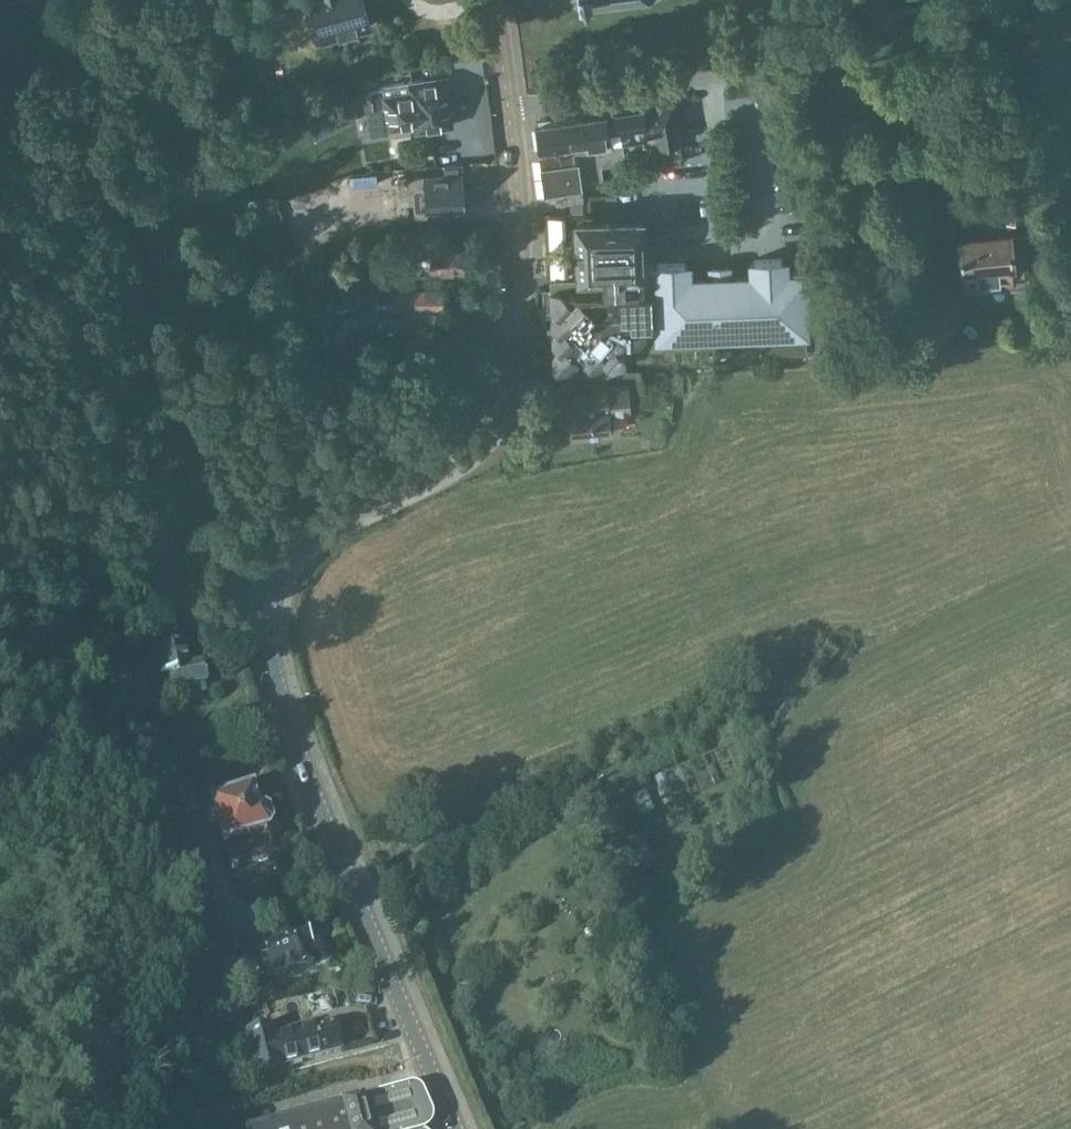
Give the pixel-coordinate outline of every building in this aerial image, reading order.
[(322,38),(370,24),(363,0),(311,0),(322,38)] [(413,127),(414,132),(452,126),(450,111),(452,110),(447,77),(383,87),(369,93),(372,111),(384,112),(387,130),(413,127)] [(604,112),(539,122),(534,122),(538,146),(586,140),(586,144),(608,141),(620,139),(654,134),(656,145),(679,141),(673,98),(673,95),(662,96),(651,98),(652,101),(647,102),(641,102),(613,106),(607,107),(603,108),(604,112)] [(654,134),(620,139),(623,153),(657,149),(656,145),(654,134)] [(581,200),(580,190),(578,181),(602,177),(600,165),(624,161),(623,153),(620,139),(608,141),(586,144),(581,145),(582,149),(539,156),(543,179),(545,195),(562,193),(564,203),(569,202),(581,200)] [(463,207),(460,174),(459,164),(445,165),(446,176),(423,177),(422,175),(397,177),(398,193),(408,192),(409,202),(413,201),(414,216),(426,215),(426,210),(463,207)] [(581,211),(581,200),(569,202),(569,211),(581,211)] [(556,288),(549,288),(550,313),(553,357),(560,363),(624,360),(622,335),(627,335),(628,349),(638,358),(674,356),(674,344),(715,342),(715,341),(764,338),(765,344),(800,342),(799,321),(810,320),(807,271),(786,272),(779,272),(778,257),(746,259),(747,274),(720,276),(719,269),(713,269),(709,270),(709,276),(682,278),(681,263),(646,264),(646,271),(642,271),(640,218),(582,220),(582,218),(577,218),(577,220),(575,220),(578,275),(555,276),(555,282),(556,288)] [(962,271),(964,271),(965,287),(1030,280),(1024,230),(958,237),(962,271)] [(429,272),(464,272),(464,244),(443,244),(443,235),(429,234),(429,272)] [(167,259),(162,266),(177,277),(182,270),(167,259)] [(1030,280),(965,287),(965,291),(1030,289),(1030,280)] [(550,313),(549,288),(541,288),(542,306),(550,313)] [(400,316),(349,316),(349,333),(436,333),(436,311),(443,311),(443,290),(392,289),(392,311),(400,311),(400,316)] [(572,390),(574,404),(568,404),(571,436),(612,433),(610,415),(630,413),(627,380),(605,382),(604,379),(589,380),(590,389),(572,390)] [(190,642),(155,651),(160,668),(151,670),(156,689),(164,687),(166,694),(207,684),(202,664),(196,666),(190,642)] [(170,751),(158,756),(162,766),(174,761),(170,751)] [(210,778),(190,784),(177,788),(185,816),(200,812),(199,809),(201,808),(206,823),(216,820),(230,865),(233,873),(239,871),(238,867),(251,863),(251,865),(259,863),(261,864),(269,862),(270,858),(276,856),(269,834),(273,827),(269,814),(262,810),(261,811),(254,786),(216,797),(210,778)] [(645,793),(631,798),(640,820),(654,815),(645,793)] [(653,879),(642,883),(646,892),(656,887),(653,879)] [(260,962),(268,983),(313,964),(308,952),(313,949),(302,924),(260,941),(263,949),(257,952),(261,962),(260,962)] [(313,1024),(276,1034),(273,1026),(243,1033),(254,1075),(341,1052),(334,1023),(314,1028),(313,1024)] [(430,1127),(432,1123),(432,1119),(432,1116),(422,1092),(420,1089),(416,1086),(412,1086),(362,1099),(339,1105),(248,1128),(428,1128),(430,1127)]
